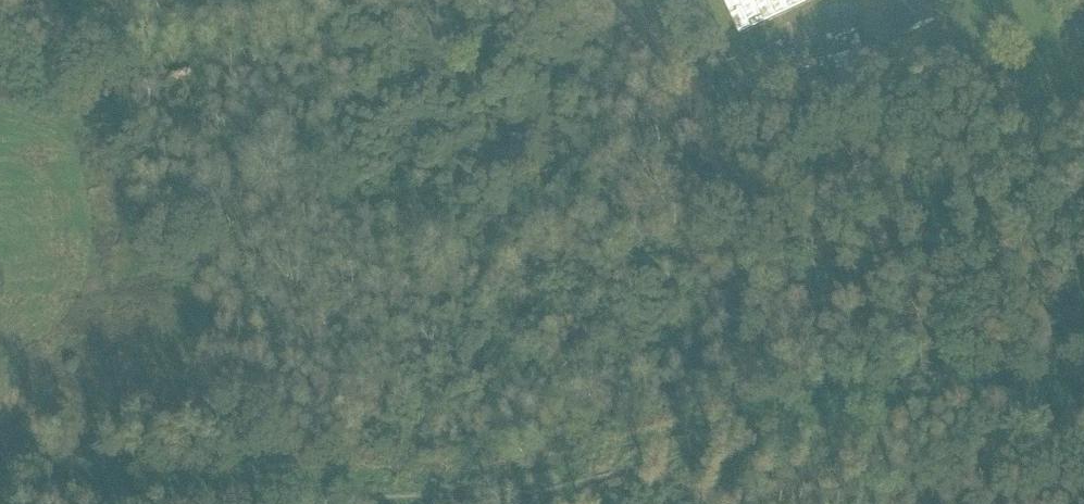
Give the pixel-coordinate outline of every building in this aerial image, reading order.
[(738,33),(810,0),(723,0),(738,33)]
